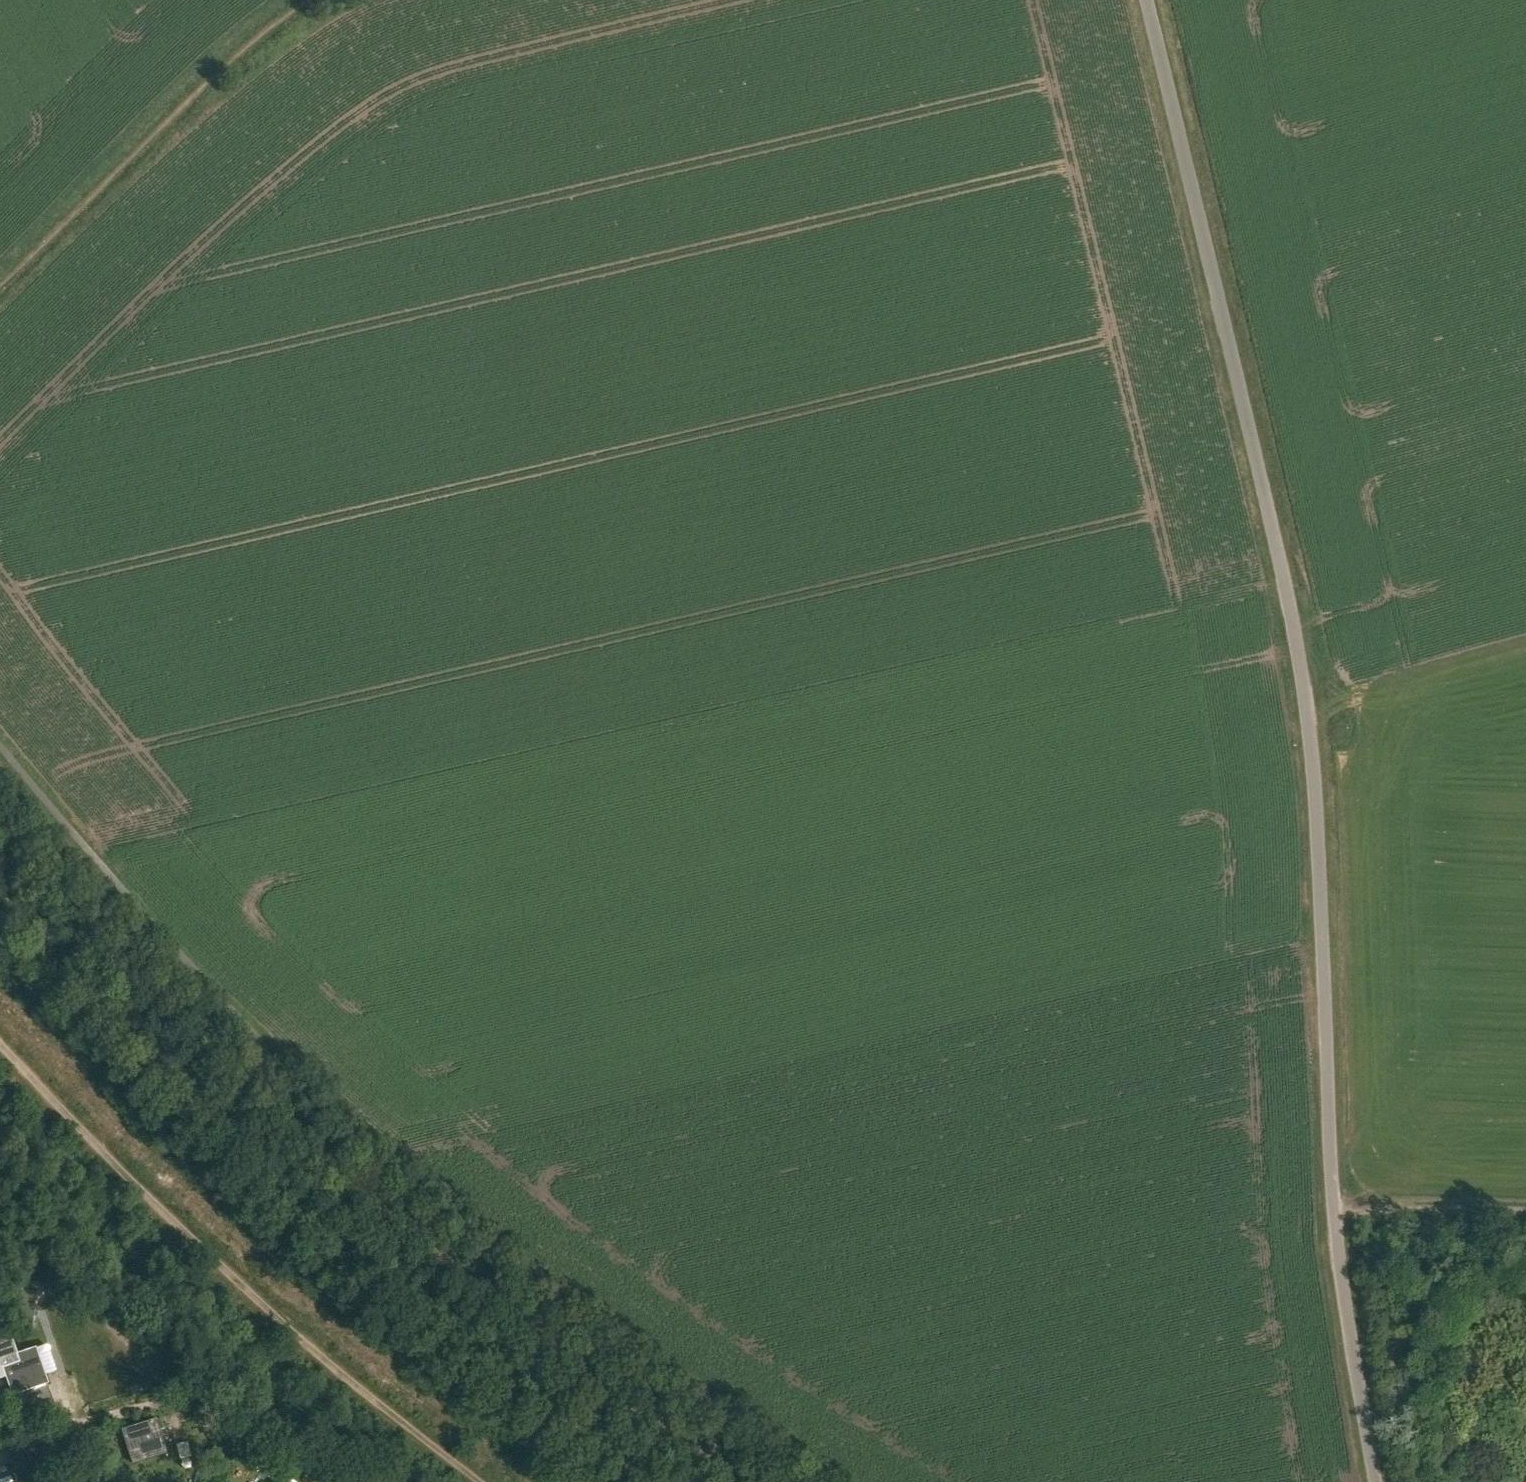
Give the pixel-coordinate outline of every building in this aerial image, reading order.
[(44,1386),(34,1353),(17,1358),(11,1341),(0,1345),(0,1382),(6,1380),(11,1397),(44,1386)] [(131,1468),(165,1457),(154,1423),(120,1434),(131,1468)]
